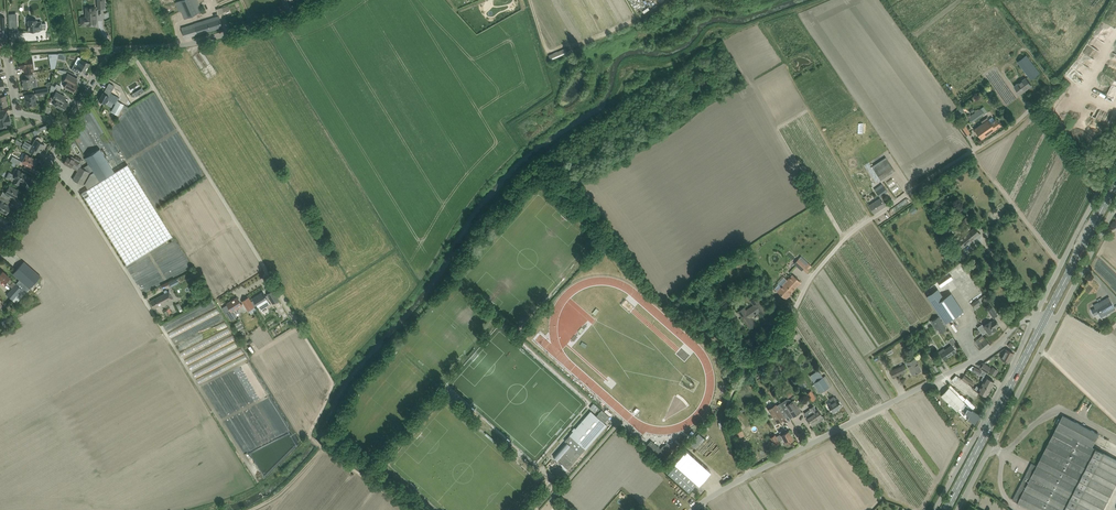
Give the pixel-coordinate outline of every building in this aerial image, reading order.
[(185,19),(201,12),(203,11),(198,0),(180,0),(175,2),(180,11),(181,11),(185,19)] [(238,11),(245,8),(242,2),(236,4),(238,11)] [(233,11),(231,6),(219,10),(221,15),(233,11)] [(86,18),(80,18),(80,24),(87,24),(87,25),(95,25),(94,21),(96,21),(95,8),(89,8),(89,16),(86,17),(86,18)] [(17,26),(16,16),(9,16),(9,27),(17,26)] [(185,38),(222,26),(219,16),(181,28),(185,38)] [(37,20),(27,20),(28,31),(37,31),(37,30),(42,30),(42,28),(46,27),(46,23),(41,23),(41,21),(37,22),(37,20)] [(565,48),(548,55),(550,58),(567,51),(565,48)] [(78,57),(74,63),(71,69),(80,74),(82,70),(85,72),(89,63),(86,61),(88,59),(82,55),(80,58),(78,57)] [(1018,62),(1031,79),(1040,73),(1026,55),(1018,62)] [(24,72),(30,71),(34,70),(33,66),(32,63),(32,57),(19,59),(20,68),(23,68),(24,72)] [(23,88),(29,88),(33,87),(37,86),(36,79),(34,79),(33,73),(24,75),(25,79),(22,79),(23,88)] [(64,87),(69,89),(73,92),(78,84),(75,83),(77,79),(67,73),(65,78),(63,81),(66,82),(64,87)] [(1026,78),(1015,86),(1020,94),(1031,86),(1026,78)] [(99,96),(98,99),(98,100),(104,103),(107,99),(115,104),(117,101),(119,97),(110,93),(112,89),(107,86),(103,93),(103,92),(100,96),(99,96)] [(68,103),(64,100),(66,97),(56,91),(52,99),(56,101),(54,105),(63,110),(68,103)] [(26,99),(27,106),(36,104),(34,93),(25,95),(25,99),(26,99)] [(115,104),(111,111),(118,115),(121,109),(124,104),(119,102),(117,101),(115,104)] [(972,122),(984,113),(981,108),(968,117),(972,122)] [(8,125),(8,124),(10,123),(9,119),(8,118),(6,118),(5,116),(6,115),(6,113),(5,112),(0,113),(0,127),(3,127),(3,125),(8,125)] [(996,119),(995,120),(992,117),(989,120),(988,119),(987,117),(981,121),(983,123),(974,129),(981,139),(1001,125),(996,119)] [(960,128),(962,132),(966,136),(970,133),(967,128),(965,125),(960,128)] [(866,137),(871,132),(867,128),(862,132),(866,137)] [(163,203),(207,179),(181,133),(161,144),(169,158),(163,161),(158,152),(162,150),(159,146),(143,155),(147,164),(148,164),(148,165),(143,168),(163,203)] [(40,152),(44,144),(41,142),(42,140),(41,138),(38,137),(37,137),(35,140),(36,140),(33,146),(25,141),(22,147),(36,155),(38,151),(40,152)] [(72,179),(77,182),(83,185),(84,183),(87,188),(114,171),(99,148),(84,157),(88,164),(82,168),(80,167),(81,165),(78,163),(79,161),(75,159),(76,158),(71,156),(70,159),(67,157),(63,163),(71,167),(77,170),(72,179)] [(26,164),(27,165),(32,167),(36,160),(31,157),(26,154),(21,162),(26,164)] [(21,161),(13,156),(10,160),(18,165),(21,161)] [(872,166),(878,176),(881,180),(895,171),(892,166),(886,157),(872,166)] [(126,265),(172,236),(127,164),(81,192),(126,265)] [(9,172),(5,178),(9,180),(13,181),(12,182),(13,182),(18,185),(20,181),(23,183),(27,175),(23,172),(21,171),(18,170),(16,169),(13,174),(9,172)] [(880,197),(887,191),(882,184),(874,189),(880,197)] [(0,195),(10,200),(12,197),(15,198),(19,190),(14,188),(9,185),(5,193),(3,191),(0,195)] [(0,195),(0,196),(0,203),(0,210),(6,214),(10,206),(7,204),(10,200),(0,195)] [(868,205),(874,213),(886,206),(880,198),(868,205)] [(965,224),(966,223),(970,220),(965,214),(960,218),(965,224)] [(965,234),(971,241),(980,233),(974,227),(971,230),(968,227),(964,230),(964,231),(963,231),(961,232),(964,235),(965,234)] [(962,248),(965,245),(971,241),(965,234),(964,235),(964,236),(962,237),(960,235),(954,240),(956,243),(957,244),(958,242),(959,243),(962,248)] [(955,253),(961,260),(966,256),(960,249),(955,253)] [(806,265),(799,259),(794,263),(802,270),(806,265)] [(28,265),(24,261),(13,274),(19,280),(16,284),(9,278),(10,277),(2,271),(0,274),(0,279),(5,283),(5,282),(6,282),(7,281),(10,284),(9,285),(12,288),(6,294),(11,298),(16,303),(40,276),(28,265)] [(777,291),(782,295),(785,299),(796,288),(795,287),(800,282),(796,278),(792,274),(784,283),(782,281),(775,288),(777,291)] [(719,289),(711,295),(715,300),(722,294),(719,289)] [(937,289),(926,296),(945,323),(963,311),(951,293),(944,298),(937,289)] [(164,292),(165,293),(152,300),(156,307),(173,298),(169,291),(168,292),(167,290),(166,290),(164,291),(164,292)] [(274,290),(267,294),(268,295),(270,299),(273,303),(279,299),(278,296),(274,290)] [(263,291),(253,298),(254,300),(257,305),(258,307),(260,309),(265,305),(266,306),(270,304),(268,300),(266,296),(263,291)] [(227,303),(232,312),(243,305),(237,296),(227,303)] [(766,311),(763,306),(756,296),(751,300),(754,306),(746,311),(744,308),(738,311),(746,323),(750,328),(755,324),(750,316),(755,313),(756,312),(758,311),(760,314),(766,311)] [(1098,312),(1100,315),(1101,317),(1115,309),(1115,307),(1113,304),(1111,299),(1109,296),(1098,302),(1094,305),(1095,308),(1092,310),(1094,315),(1098,312)] [(249,297),(242,301),(248,311),(249,310),(254,307),(255,307),(254,306),(251,301),(249,297)] [(992,307),(988,310),(993,318),(997,315),(992,307)] [(932,320),(931,321),(935,328),(937,327),(941,333),(946,329),(938,316),(932,320)] [(999,324),(996,320),(995,319),(991,322),(990,321),(984,326),(982,324),(977,327),(982,334),(987,331),(989,334),(996,329),(995,327),(999,324)] [(983,351),(990,345),(982,335),(975,341),(983,351)] [(236,337),(186,359),(189,364),(239,343),(236,337)] [(939,352),(941,355),(944,360),(956,351),(952,345),(945,350),(944,348),(939,352)] [(1006,361),(1009,362),(1014,353),(1006,349),(1001,358),(1005,361),(1006,362),(1006,361)] [(244,350),(215,363),(217,368),(246,355),(244,350)] [(921,370),(918,365),(915,358),(906,362),(910,369),(912,374),(921,370)] [(990,367),(983,363),(980,368),(987,373),(990,367)] [(908,371),(905,366),(904,364),(890,371),(891,373),(894,378),(908,371)] [(992,367),(989,372),(995,376),(998,370),(992,367)] [(820,392),(829,387),(832,385),(826,375),(823,377),(818,370),(809,376),(820,392)] [(968,382),(970,380),(964,375),(961,379),(968,383),(968,382)] [(994,381),(989,379),(986,377),(985,377),(984,376),(981,380),(983,381),(982,384),(982,385),(990,388),(994,381)] [(950,384),(948,386),(949,387),(959,397),(961,395),(950,384)] [(986,396),(990,388),(982,385),(982,384),(980,388),(976,386),(975,389),(978,391),(986,396)] [(941,395),(957,411),(965,403),(959,397),(949,387),(941,395)] [(973,409),(980,413),(983,409),(980,407),(982,404),(984,401),(983,401),(985,398),(972,391),(971,393),(970,393),(969,394),(970,394),(969,396),(977,401),(973,409)] [(828,404),(828,405),(830,408),(833,412),(837,410),(836,409),(841,405),(837,398),(837,399),(834,396),(829,399),(831,402),(828,404)] [(963,399),(971,407),(974,405),(966,396),(963,399)] [(786,405),(793,416),(801,411),(793,400),(792,401),(791,400),(790,399),(788,399),(786,399),(781,403),(783,407),(786,405)] [(594,411),(598,407),(594,403),(590,407),(594,411)] [(777,423),(789,415),(783,407),(781,403),(777,406),(776,404),(768,409),(777,423)] [(804,413),(806,416),(808,420),(809,421),(809,422),(810,423),(810,422),(811,424),(819,419),(820,421),(824,418),(817,409),(816,410),(813,406),(810,408),(810,409),(804,413)] [(981,414),(972,410),(971,411),(967,409),(965,413),(969,415),(967,419),(976,424),(981,414)] [(605,421),(610,417),(602,410),(598,414),(605,421)] [(566,442),(554,457),(568,469),(573,463),(578,457),(584,451),(585,449),(606,426),(604,423),(600,420),(596,417),(593,413),(590,411),(573,431),(569,435),(570,435),(565,441),(566,442)] [(1063,415),(1037,465),(1032,463),(1012,500),(1018,503),(1017,503),(1032,509),(1103,509),(1115,485),(1115,458),(1092,446),(1099,433),(1063,415)] [(783,439),(786,443),(793,439),(789,431),(781,434),(781,433),(776,436),(775,434),(770,437),(775,445),(780,442),(779,441),(783,439)] [(498,447),(499,445),(500,444),(487,432),(485,434),(484,435),(498,447)] [(662,463),(674,449),(678,445),(674,442),(671,445),(667,443),(661,449),(651,440),(645,447),(662,463)] [(676,465),(668,474),(689,492),(697,483),(676,465)] [(422,499),(418,503),(426,509),(435,509),(422,499)]
